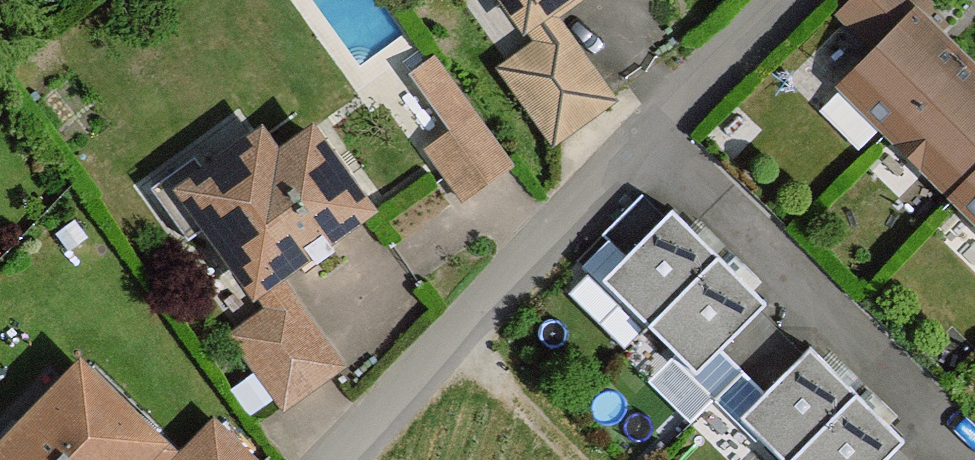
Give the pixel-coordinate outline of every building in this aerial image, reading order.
[(556,0),(512,0),(527,21),(556,0)] [(869,45),(878,53),(917,14),(922,18),(935,4),(931,0),(854,0),(851,3),(882,31),(869,45)] [(882,31),(851,3),(839,16),(869,45),(882,31)] [(922,18),(917,14),(878,53),(844,87),(891,131),(961,58),(922,18)] [(606,99),(559,34),(510,70),(557,136),(606,99)] [(513,165),(434,58),(418,71),(461,130),(430,153),(464,200),(513,165)] [(961,58),(891,131),(936,174),(974,136),(974,71),(961,58)] [(271,278),(365,210),(313,135),(278,161),(262,139),(210,177),(196,158),(153,189),(189,241),(213,224),(258,287),(271,278)] [(936,174),(958,197),(974,179),(974,136),(936,174)] [(958,197),(974,213),(974,179),(958,197)] [(676,208),(582,298),(737,459),(898,459),(909,450),(813,349),(768,391),(726,348),(770,306),(676,208)] [(289,301),(271,278),(258,287),(275,310),(289,301)] [(336,365),(289,301),(275,310),(239,337),(287,403),(336,365)] [(84,368),(0,454),(0,459),(144,459),(149,454),(161,443),(84,368)] [(214,424),(180,459),(179,459),(252,459),(214,424)] [(161,443),(149,454),(156,459),(179,459),(180,459),(161,443)]
